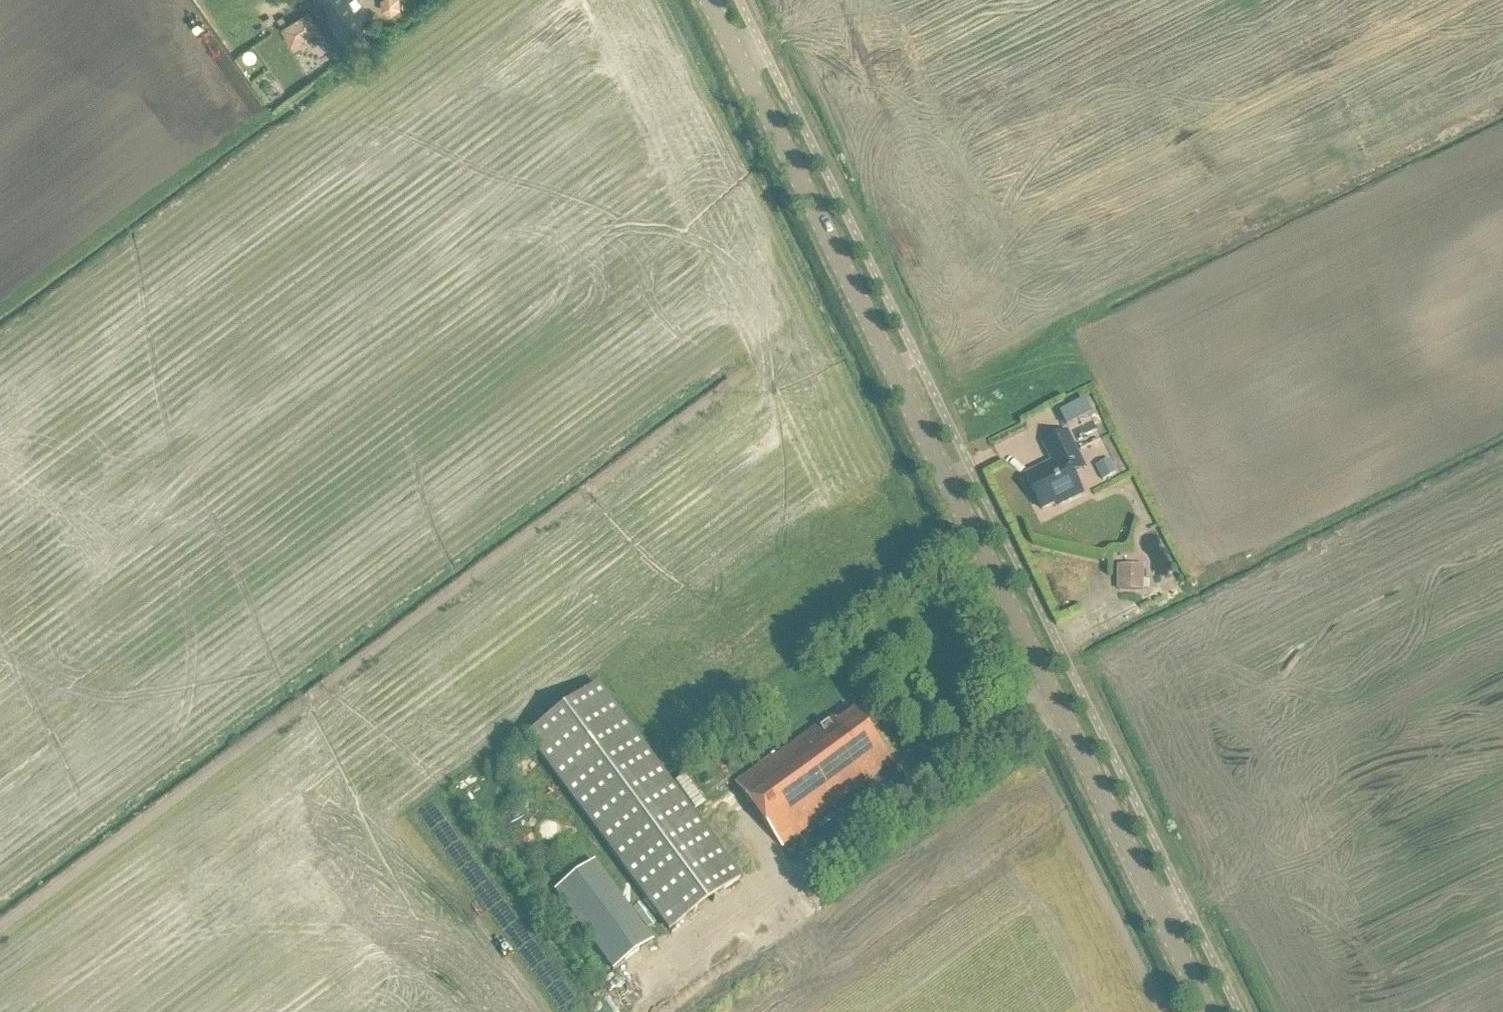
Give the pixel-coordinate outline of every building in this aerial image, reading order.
[(363,0),(320,0),(343,39),(374,21),(363,0)] [(399,0),(381,0),(381,9),(392,13),(400,7),(399,0)] [(286,44),(315,25),(303,8),(275,27),(286,44)] [(1058,430),(1085,417),(1078,402),(1051,415),(1058,430)] [(1057,505),(1059,508),(1084,496),(1073,475),(1078,473),(1070,457),(1077,454),(1067,434),(1044,445),(1053,464),(1026,478),(1043,512),(1057,505)] [(1103,483),(1117,476),(1113,468),(1099,475),(1103,483)] [(1147,568),(1121,568),(1120,595),(1147,595),(1147,568)] [(599,684),(526,738),(668,932),(741,879),(599,684)] [(770,762),(735,788),(782,851),(819,825),(817,822),(894,765),(856,714),(833,731),(830,727),(823,733),(819,728),(771,763),(770,762)] [(596,867),(556,896),(613,974),(652,945),(596,867)]
